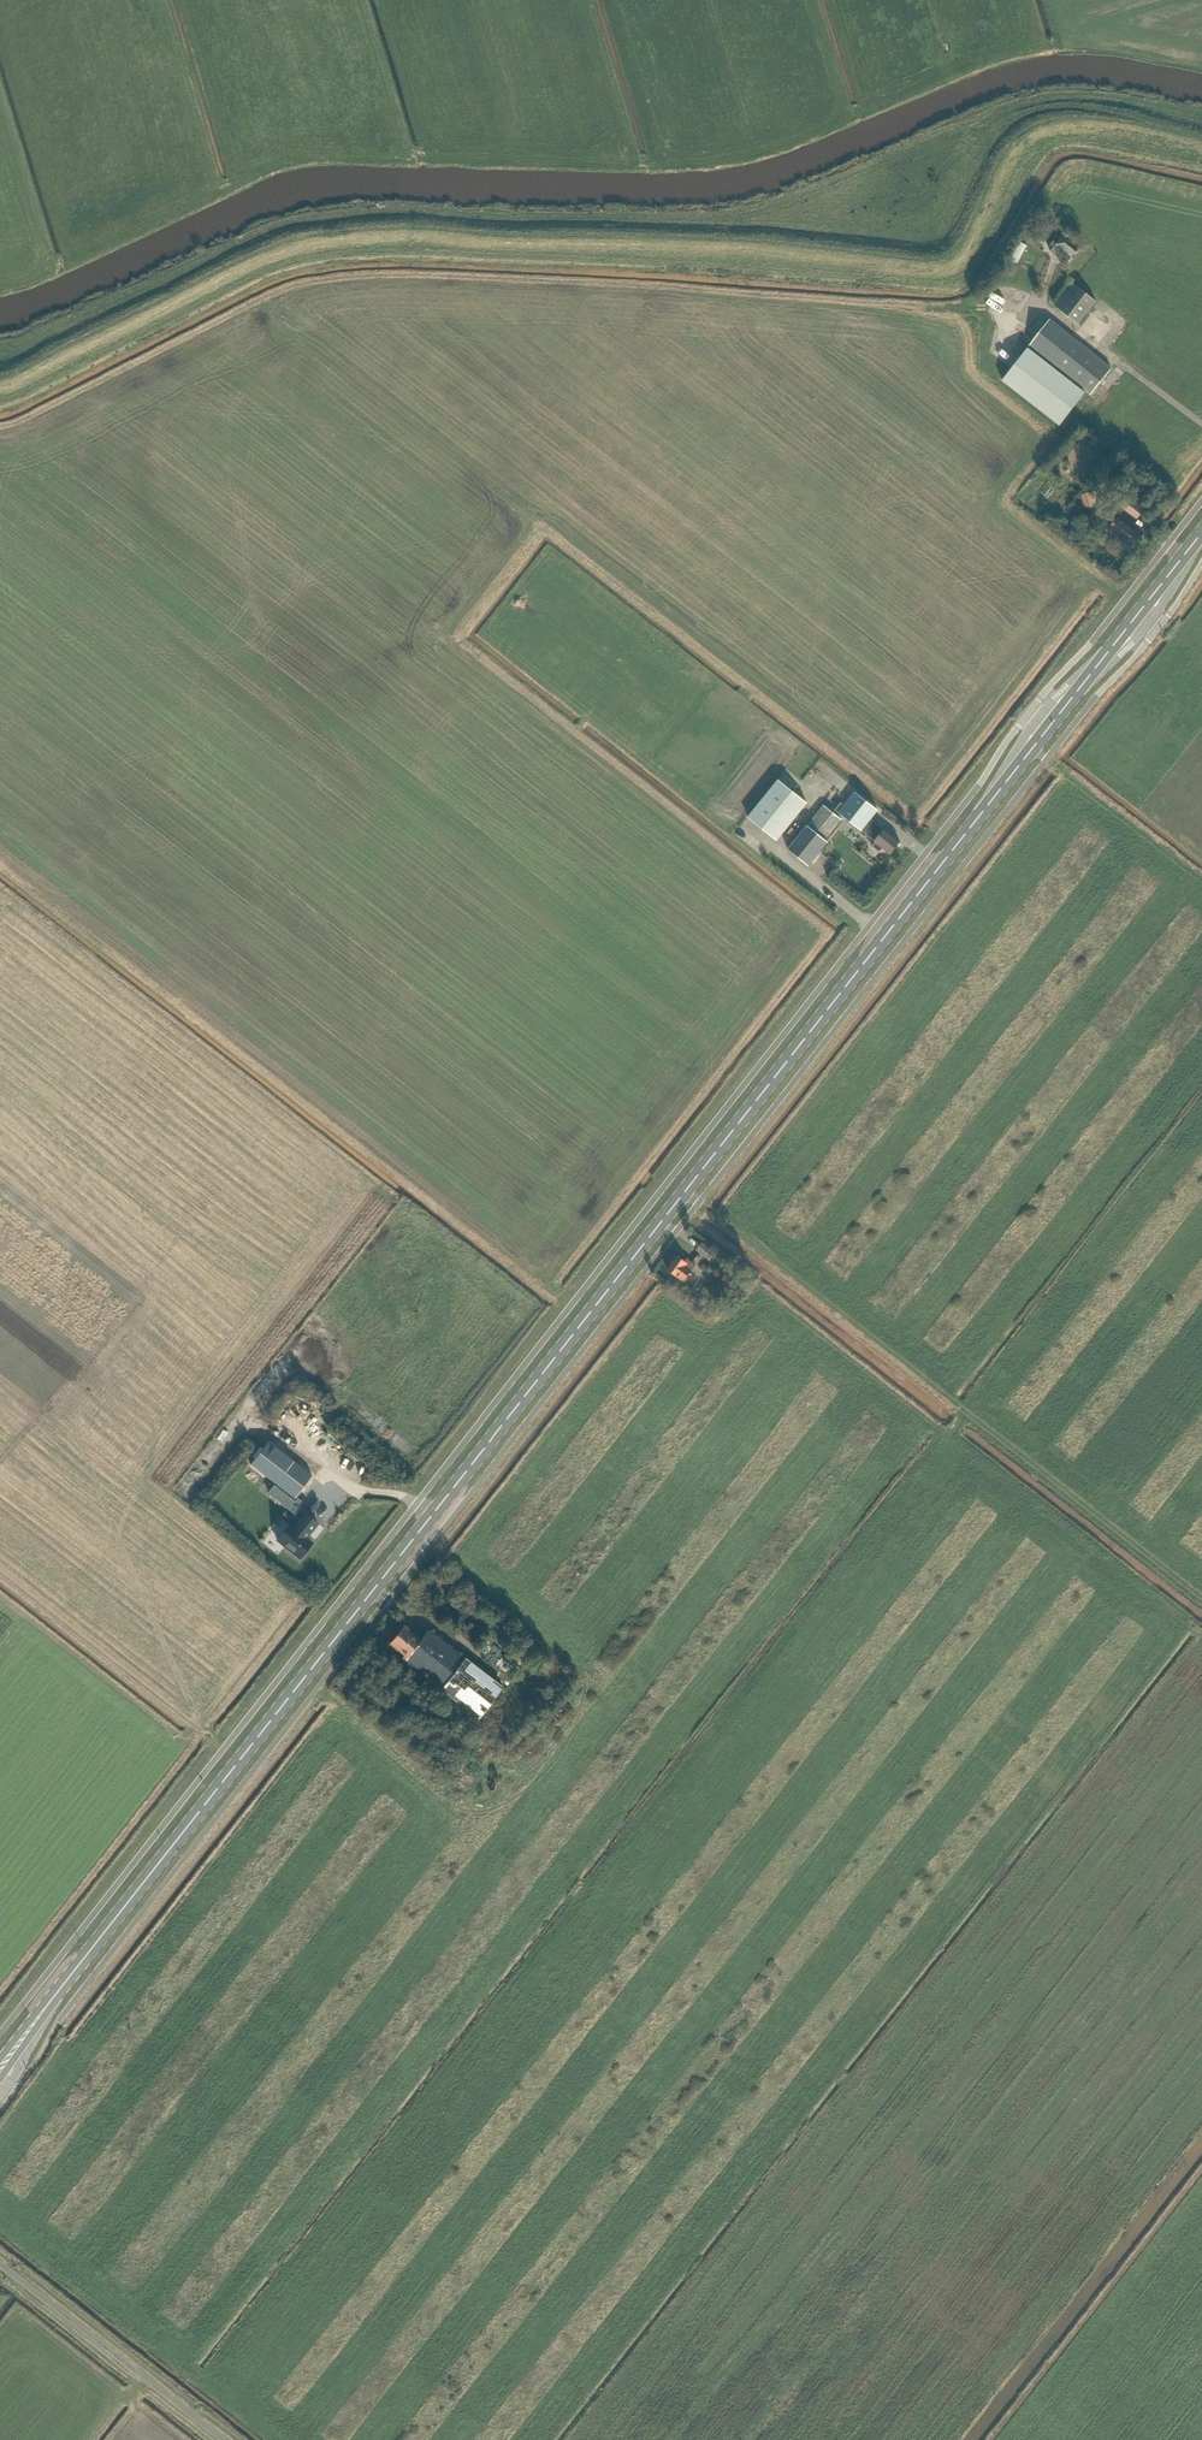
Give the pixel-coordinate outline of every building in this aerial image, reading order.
[(1053,241),(1049,246),(1053,249),(1051,252),(1067,264),(1079,248),(1063,236),(1057,244),(1053,241)] [(1017,249),(1009,262),(1016,266),(1023,253),(1017,249)] [(1073,284),(1055,307),(1078,325),(1096,302),(1073,284)] [(1050,320),(1029,347),(1090,395),(1112,368),(1050,320)] [(1028,349),(1002,381),(1059,426),(1085,393),(1028,349)] [(1090,493),(1082,495),(1086,509),(1094,507),(1090,493)] [(1128,498),(1121,508),(1136,519),(1144,509),(1128,498)] [(1117,518),(1108,530),(1132,548),(1141,535),(1117,518)] [(807,803),(779,780),(749,818),(777,840),(807,803)] [(839,803),(833,811),(860,831),(874,842),(875,843),(872,847),(879,852),(882,848),(891,854),(892,853),(894,853),(897,849),(896,847),(900,842),(884,830),(869,819),(876,810),(853,792),(843,806),(839,803)] [(825,840),(842,820),(824,805),(788,850),(808,866),(828,842),(825,840)] [(703,1242),(696,1251),(710,1261),(716,1253),(703,1242)] [(727,1264),(729,1261),(718,1252),(715,1256),(727,1264)] [(679,1257),(668,1271),(683,1283),(697,1265),(689,1259),(687,1262),(679,1257)] [(734,1286),(739,1281),(734,1277),(730,1282),(734,1286)] [(339,1384),(335,1390),(341,1395),(345,1389),(339,1384)] [(271,1444),(253,1466),(297,1500),(315,1478),(271,1444)] [(295,1499),(289,1507),(298,1514),(307,1502),(300,1497),(297,1501),(297,1500),(295,1499)] [(290,1524),(277,1540),(300,1558),(313,1542),(306,1537),(308,1534),(309,1535),(318,1523),(305,1513),(294,1527),(290,1524)] [(412,1652),(422,1640),(405,1627),(391,1646),(405,1656),(402,1660),(421,1674),(428,1665),(412,1652)] [(428,1665),(421,1674),(436,1686),(433,1691),(437,1694),(441,1690),(479,1719),(503,1688),(429,1630),(422,1640),(412,1652),(428,1665)]
